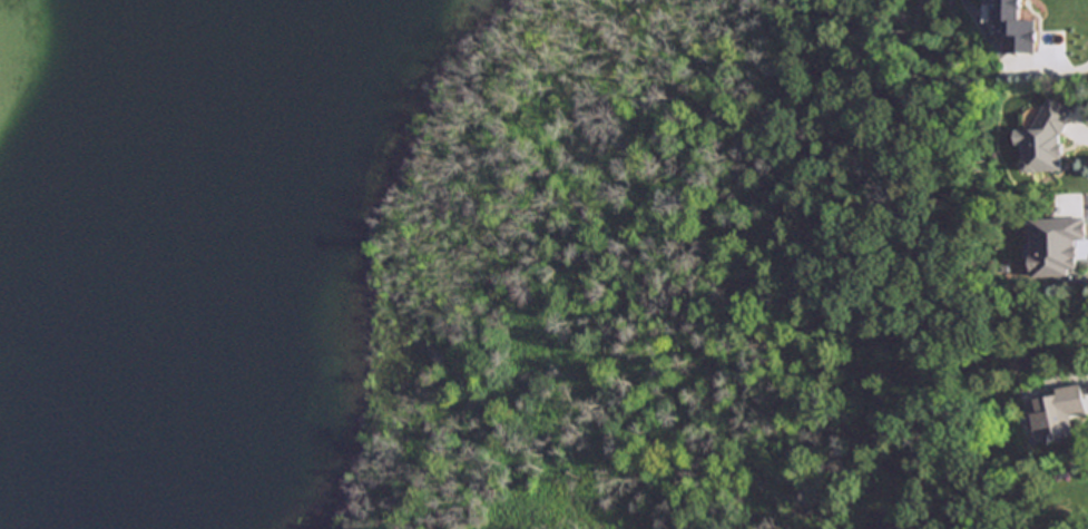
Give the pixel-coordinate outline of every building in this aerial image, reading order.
[(1038,19),(1025,19),(1025,0),(997,0),(997,36),(1007,36),(1007,53),(1038,53),(1038,19)] [(1035,129),(1017,129),(1017,144),(1025,147),(1025,170),(1028,172),(1064,172),(1064,135),(1075,107),(1049,96),(1035,129)] [(1032,277),(1078,276),(1077,241),(1087,241),(1087,217),(1032,218),(1032,277)] [(1081,383),(1055,386),(1056,396),(1030,400),(1036,442),(1076,437),(1072,413),(1085,411),(1081,383)]
